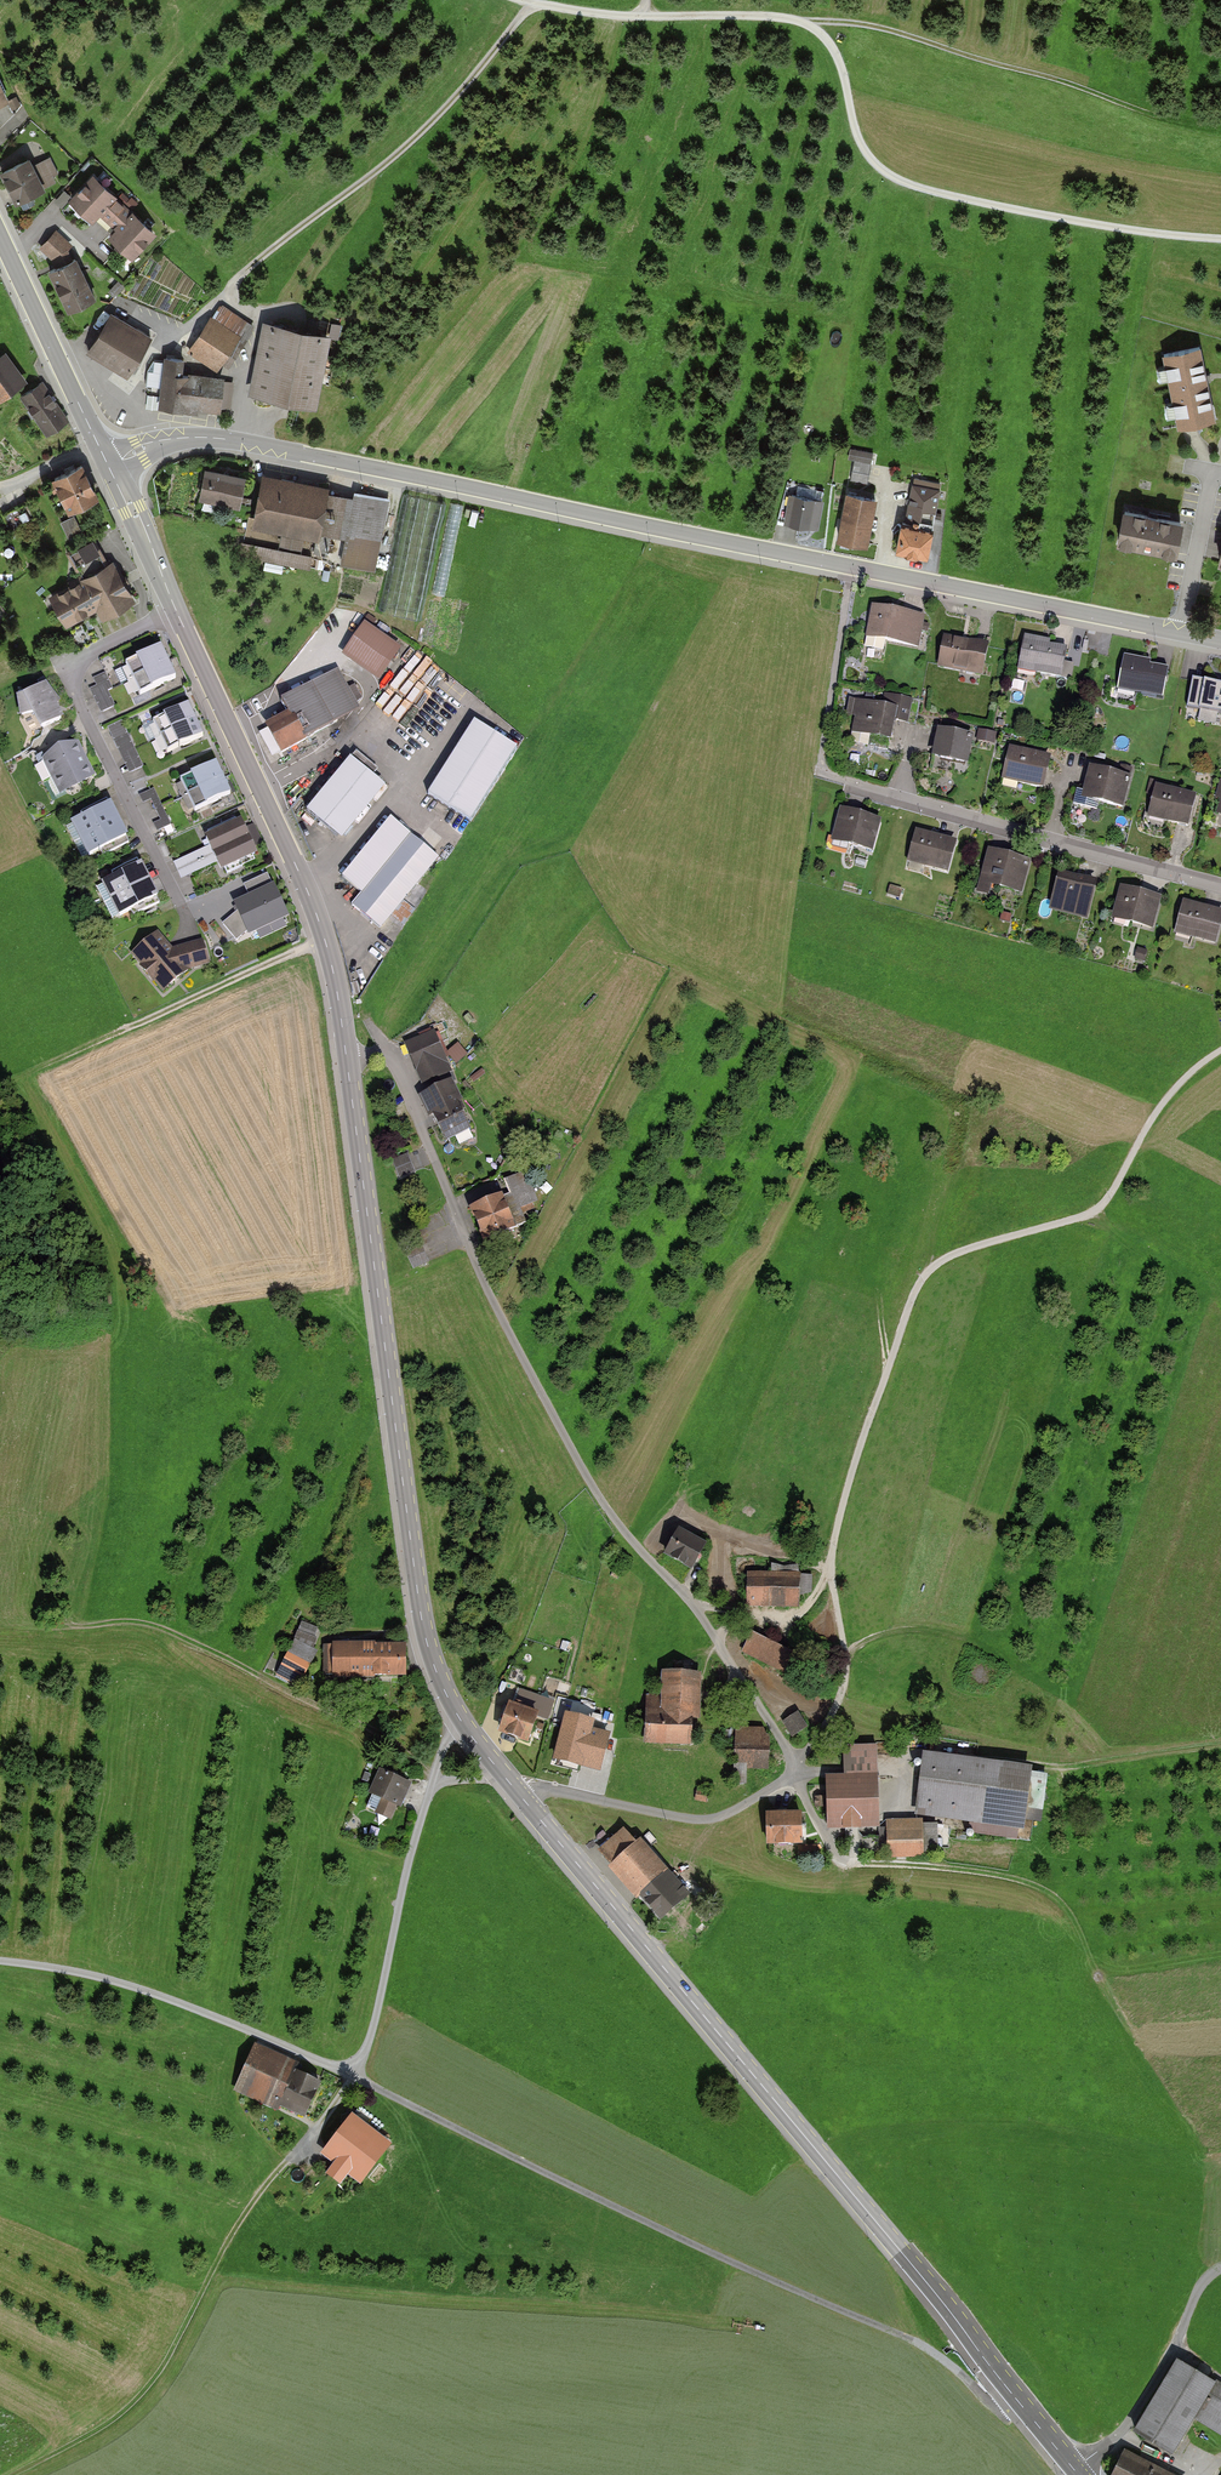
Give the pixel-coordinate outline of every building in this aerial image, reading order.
[(9,102),(0,81),(0,106),(9,102)] [(41,141),(32,144),(37,158),(46,155),(41,141)] [(32,159),(3,173),(18,204),(48,190),(47,186),(60,180),(50,159),(35,166),(32,159)] [(160,234),(94,176),(71,202),(96,224),(100,218),(116,232),(110,239),(136,261),(160,234)] [(73,246),(57,231),(41,249),(57,264),(73,246)] [(97,300),(78,261),(50,274),(69,313),(97,300)] [(257,327),(221,304),(189,352),(219,372),(225,364),(230,367),(257,327)] [(153,337),(113,314),(89,353),(129,376),(153,337)] [(333,335),(265,322),(251,395),(319,407),(333,335)] [(1200,348),(1162,356),(1177,431),(1215,423),(1200,348)] [(7,353),(0,358),(0,401),(27,382),(7,353)] [(187,361),(166,358),(161,406),(224,413),(228,377),(186,373),(187,361)] [(70,421),(44,384),(23,398),(49,436),(70,421)] [(876,453),(853,449),(850,460),(857,461),(853,482),(870,485),(876,453)] [(101,499),(85,465),(55,480),(71,514),(101,499)] [(248,478),(209,470),(203,498),(243,506),(248,478)] [(331,488),(266,475),(256,526),(321,539),(331,488)] [(944,484),(916,478),(908,518),(936,524),(944,484)] [(882,500),(851,493),(840,541),(871,547),(882,500)] [(827,503),(794,496),(788,522),(821,529),(827,503)] [(1189,524),(1129,510),(1121,547),(1181,560),(1189,524)] [(77,512),(63,519),(70,534),(85,528),(77,512)] [(939,532),(907,525),(901,552),(932,560),(939,532)] [(107,566),(95,543),(72,556),(84,577),(50,595),(68,628),(98,612),(103,622),(137,603),(114,562),(107,566)] [(928,618),(876,608),(870,638),(922,648),(928,618)] [(404,649),(368,624),(345,656),(381,681),(404,649)] [(991,646),(947,638),(941,667),(985,675),(991,646)] [(1053,644),(1028,639),(1021,671),(1065,680),(1071,652),(1052,648),(1053,644)] [(178,679),(164,648),(128,665),(142,696),(178,679)] [(1153,664),(1128,659),(1121,690),(1165,700),(1171,673),(1152,669),(1153,664)] [(293,717),(263,734),(275,757),(362,710),(340,669),(283,699),(293,717)] [(115,689),(107,673),(96,679),(100,687),(92,690),(103,713),(116,706),(109,691),(115,689)] [(1195,683),(1189,707),(1220,714),(1220,688),(1195,683)] [(66,722),(49,687),(28,697),(19,699),(22,717),(35,715),(44,732),(66,722)] [(915,701),(888,695),(885,708),(855,702),(852,716),(858,717),(854,733),(893,742),(898,722),(909,725),(915,701)] [(205,736),(191,706),(155,723),(170,753),(205,736)] [(145,767),(124,722),(110,729),(131,774),(145,767)] [(521,749),(477,722),(431,795),(474,822),(521,749)] [(975,738),(941,731),(935,759),(970,766),(975,738)] [(96,779),(78,745),(45,762),(63,797),(96,779)] [(1055,759),(1013,749),(1005,780),(1047,791),(1055,759)] [(389,789),(354,760),(311,812),(346,841),(389,789)] [(233,796),(218,765),(182,782),(197,813),(233,796)] [(1133,779),(1093,768),(1085,798),(1125,809),(1133,779)] [(1200,798),(1160,787),(1152,818),(1191,828),(1200,798)] [(172,825),(155,791),(143,797),(146,803),(153,800),(164,822),(157,826),(160,832),(172,825)] [(131,838),(114,805),(74,826),(91,859),(131,838)] [(884,822),(844,810),(835,840),(874,852),(884,822)] [(440,860),(393,822),(344,881),(362,896),(353,907),(382,931),(440,860)] [(258,857),(243,823),(208,838),(212,847),(174,864),(183,883),(222,866),(224,872),(258,857)] [(960,842),(919,832),(912,862),(952,872),(960,842)] [(1034,863),(991,852),(980,894),(993,898),(996,887),(1025,895),(1034,863)] [(161,900),(144,866),(105,886),(122,920),(161,900)] [(1102,883),(1064,873),(1053,911),(1092,921),(1102,883)] [(268,877),(244,889),(250,902),(234,909),(236,915),(223,927),(237,943),(245,935),(249,942),(289,924),(268,877)] [(1164,900),(1124,889),(1115,921),(1155,932),(1164,900)] [(1187,903),(1179,935),(1220,946),(1220,942),(1220,912),(1187,903)] [(175,952),(161,935),(134,957),(166,993),(192,971),(211,965),(203,943),(175,952)] [(435,1034),(408,1046),(426,1085),(453,1073),(435,1034)] [(456,1083),(421,1099),(431,1119),(435,1117),(448,1144),(473,1132),(460,1104),(465,1102),(456,1083)] [(417,1172),(408,1155),(394,1162),(402,1179),(417,1172)] [(510,1196),(474,1211),(486,1241),(527,1224),(521,1210),(539,1202),(527,1173),(505,1182),(510,1196)] [(430,1263),(422,1246),(408,1252),(416,1270),(430,1263)] [(697,1570),(710,1545),(683,1530),(670,1556),(697,1570)] [(752,1607),(802,1608),(803,1567),(775,1566),(775,1574),(753,1573),(752,1607)] [(323,1627),(303,1622),(298,1639),(318,1645),(323,1627)] [(796,1656),(755,1634),(745,1653),(787,1674),(796,1656)] [(303,1683),(317,1651),(295,1642),(281,1674),(303,1683)] [(331,1675),(408,1675),(408,1642),(331,1642),(331,1675)] [(1002,1669),(976,1661),(970,1681),(990,1686),(994,1675),(1000,1677),(1002,1669)] [(706,1673),(664,1672),(664,1697),(650,1697),(649,1724),(704,1726),(706,1673)] [(531,1744),(542,1713),(514,1703),(502,1733),(531,1744)] [(801,1711),(783,1723),(794,1739),(812,1728),(801,1711)] [(603,1733),(553,1719),(540,1764),(590,1779),(603,1733)] [(650,1745),(694,1745),(694,1728),(650,1728),(650,1745)] [(737,1769),(771,1769),(771,1730),(737,1730),(737,1769)] [(883,1826),(880,1743),(846,1745),(847,1775),(829,1775),(831,1827),(883,1826)] [(1036,1767),(927,1752),(917,1815),(1028,1828),(1031,1808),(1046,1810),(1050,1774),(1036,1772),(1036,1767)] [(396,1820),(412,1783),(381,1769),(372,1790),(385,1796),(378,1812),(396,1820)] [(807,1811),(770,1813),(771,1845),(808,1844),(807,1811)] [(937,1852),(937,1829),(921,1829),(921,1824),(889,1825),(890,1858),(926,1857),(926,1852),(937,1852)] [(663,1918),(692,1893),(645,1839),(641,1843),(627,1827),(602,1849),(615,1863),(609,1868),(638,1901),(643,1896),(663,1918)] [(301,2063),(257,2043),(235,2091),(267,2106),(270,2100),(309,2118),(326,2081),(298,2069),(301,2063)] [(397,2140),(352,2108),(320,2155),(335,2165),(329,2174),(342,2183),(350,2173),(365,2184),(397,2140)] [(1178,2356),(1136,2429),(1177,2452),(1195,2420),(1220,2435),(1220,2381),(1178,2356)] [(1121,2451),(1110,2474),(1174,2474),(1121,2451)]
